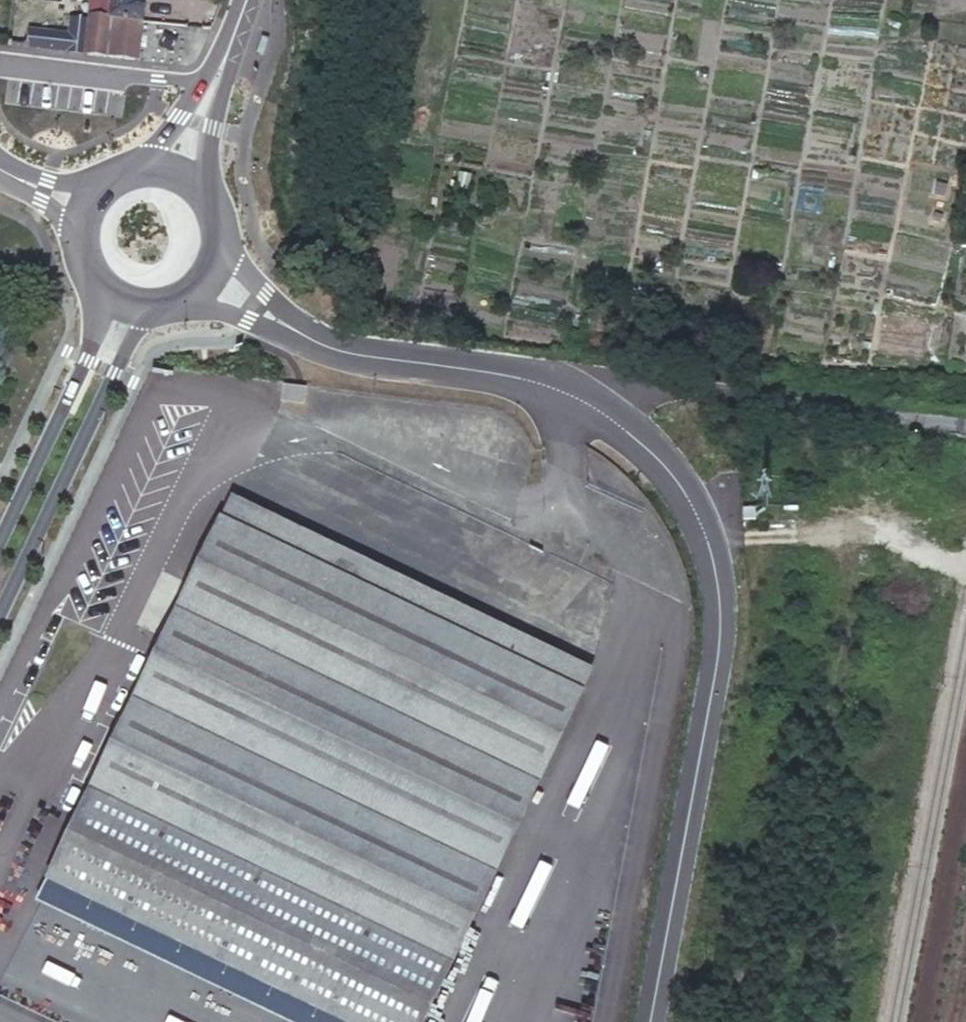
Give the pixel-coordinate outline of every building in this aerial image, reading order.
[(90,20),(74,18),(72,33),(32,29),(30,47),(96,54),(139,59),(145,0),(92,0),(90,20)] [(303,413),(305,401),(292,399),(290,413),(303,413)] [(234,485),(220,514),(582,687),(596,657),(234,485)] [(44,884),(329,1021),(426,1021),(582,687),(220,514),(44,884)] [(750,516),(749,536),(762,536),(762,517),(750,516)] [(44,884),(31,912),(259,1021),(329,1021),(44,884)]
